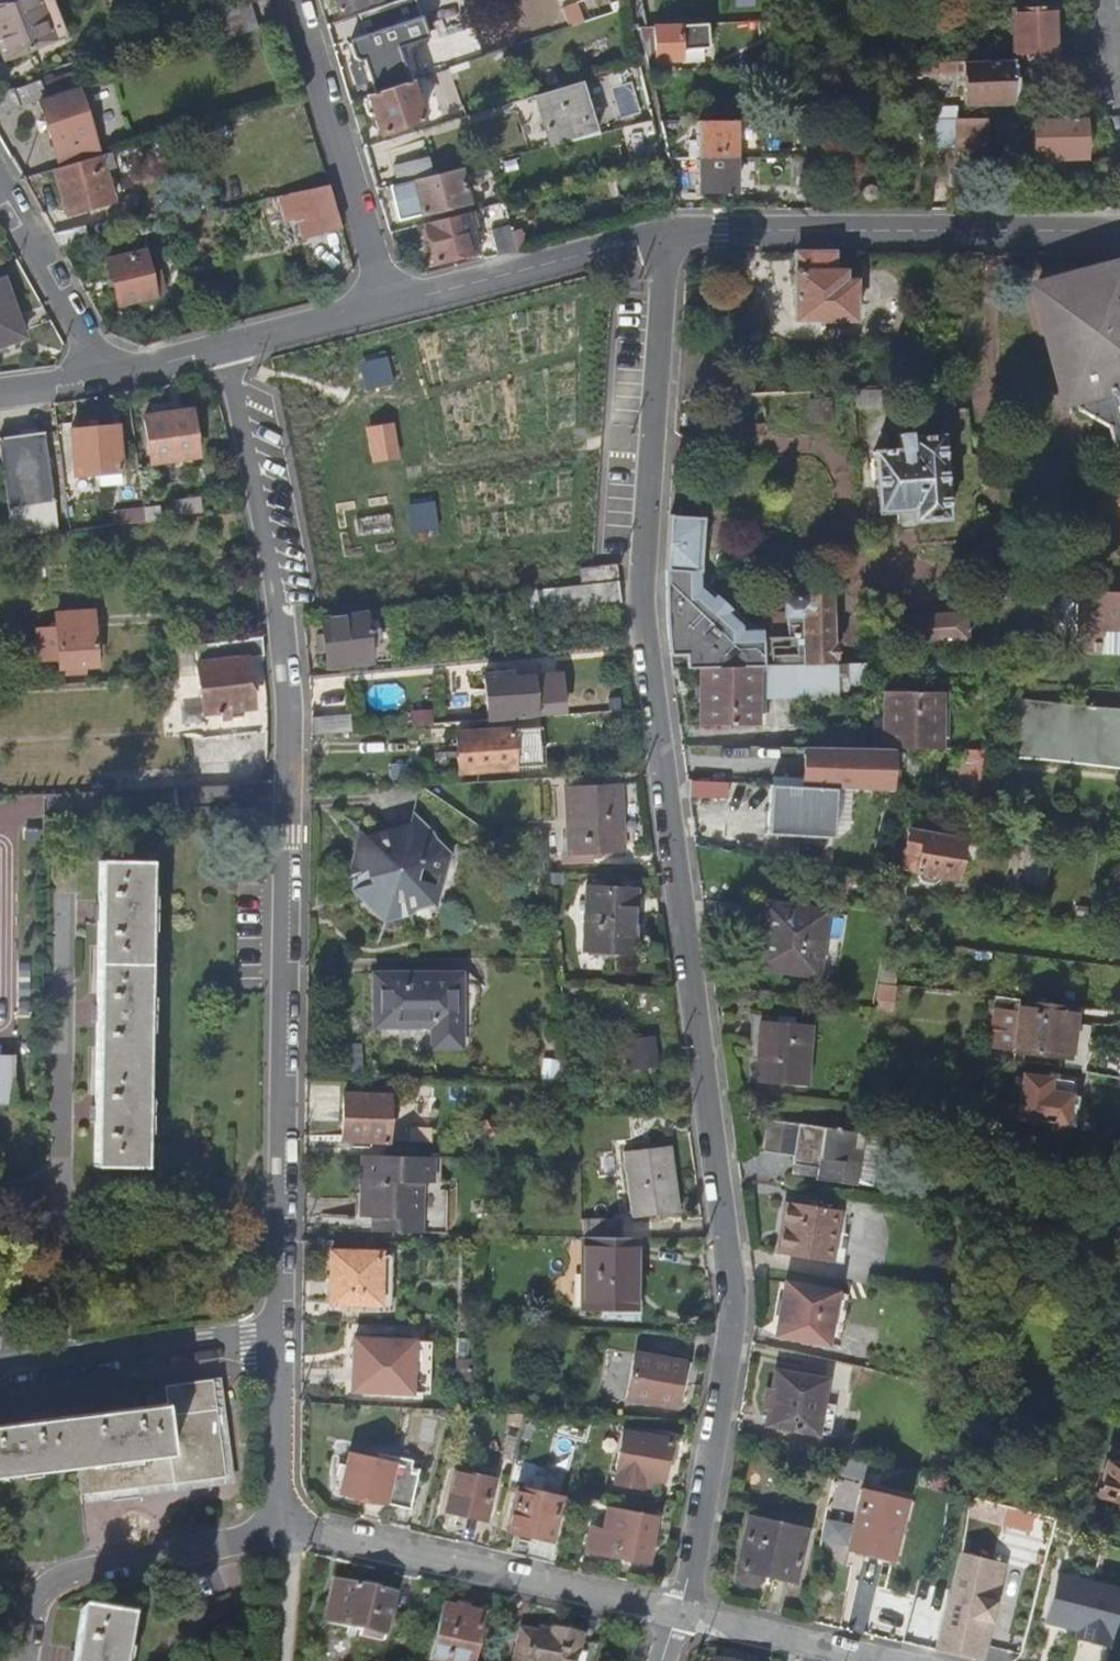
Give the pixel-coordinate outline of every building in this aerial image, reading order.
[(48,0),(0,0),(0,41),(6,55),(62,32),(48,0)] [(226,35),(259,26),(252,0),(241,0),(218,7),(226,35)] [(341,12),(379,0),(336,0),(341,12)] [(385,30),(440,11),(436,0),(403,0),(378,9),(385,30)] [(1015,7),(1017,59),(1056,58),(1054,5),(1015,7)] [(383,53),(395,87),(417,79),(428,75),(417,42),(447,31),(440,11),(385,30),(372,34),(370,39),(374,52),(379,55),(383,53)] [(679,25),(647,26),(650,58),(681,56),(679,25)] [(647,26),(638,27),(648,58),(650,58),(647,26)] [(383,53),(379,55),(391,88),(395,87),(383,53)] [(965,60),(965,72),(967,72),(968,101),(1019,100),(1017,59),(965,60)] [(965,60),(953,61),(954,73),(965,72),(965,60)] [(908,74),(930,73),(930,61),(908,62),(908,74)] [(953,61),(930,61),(930,73),(954,73),(953,61)] [(429,118),(417,79),(395,87),(391,88),(371,95),(369,101),(372,113),(378,116),(381,115),(387,131),(429,118)] [(0,92),(0,114),(37,102),(44,99),(39,83),(13,88),(0,92)] [(582,84),(537,98),(549,148),(594,137),(582,84)] [(37,102),(51,149),(91,137),(76,89),(44,99),(37,102)] [(935,108),(935,120),(943,120),(960,120),(960,108),(935,108)] [(699,119),(699,157),(736,157),(737,120),(699,119)] [(960,120),(943,120),(944,147),(961,147),(960,120)] [(987,120),(960,120),(961,147),(987,148),(987,120)] [(1084,160),(1083,120),(1036,120),(1036,159),(1084,160)] [(91,137),(51,149),(57,169),(97,158),(91,137)] [(396,177),(433,168),(430,155),(393,164),(396,177)] [(736,157),(699,157),(698,190),(735,190),(736,157)] [(57,169),(54,169),(61,190),(68,215),(109,202),(97,158),(57,169)] [(469,204),(459,171),(391,188),(400,221),(469,204)] [(875,182),(867,185),(864,192),(867,199),(872,201),(879,197),(883,191),(880,185),(875,182)] [(330,184),(278,197),(286,223),(298,220),(303,238),(342,226),(330,184)] [(465,212),(424,223),(435,262),(474,253),(465,212)] [(489,229),(495,256),(514,251),(508,225),(489,229)] [(152,251),(108,259),(113,280),(118,303),(162,296),(152,251)] [(796,254),(795,320),(854,320),(854,282),(843,283),(843,273),(833,273),(832,254),(796,254)] [(1086,427),(1105,402),(1119,398),(1119,282),(1116,269),(1035,291),(1070,416),(1086,427)] [(0,280),(0,344),(25,337),(15,308),(5,278),(0,280)] [(855,390),(855,407),(880,406),(879,389),(855,390)] [(1115,463),(1119,462),(1119,398),(1105,402),(1086,427),(1108,437),(1115,463)] [(156,420),(136,423),(142,470),(190,463),(183,416),(156,420)] [(65,436),(69,483),(116,479),(112,432),(86,434),(65,436)] [(874,452),(878,512),(913,509),(914,522),(949,518),(940,436),(909,438),(908,434),(897,435),(899,450),(874,452)] [(7,542),(53,537),(40,438),(14,441),(0,443),(0,491),(7,542)] [(142,511),(144,526),(154,525),(155,508),(142,511)] [(111,513),(112,529),(144,526),(142,511),(111,513)] [(665,570),(671,669),(700,669),(764,667),(833,664),(830,597),(803,597),(803,593),(798,588),(790,589),(785,594),(786,614),(769,615),(771,637),(762,637),(762,632),(740,633),(739,627),(697,588),(696,572),(700,572),(704,518),(668,515),(665,570)] [(580,569),(581,585),(617,581),(615,566),(580,569)] [(581,585),(557,588),(559,609),(620,603),(617,581),(581,585)] [(1083,603),(1083,616),(1097,617),(1097,631),(1119,631),(1119,604),(1083,603)] [(895,618),(897,645),(968,639),(965,611),(895,618)] [(323,645),(325,668),(371,663),(369,647),(380,646),(379,628),(368,629),(366,613),(319,618),(323,645)] [(50,641),(52,676),(89,673),(86,618),(56,621),(57,641),(50,641)] [(188,654),(196,722),(246,716),(243,690),(240,665),(232,666),(228,649),(188,654)] [(928,661),(927,678),(959,678),(959,660),(928,661)] [(700,701),(700,726),(755,725),(756,685),(764,685),(764,667),(700,669),(700,701)] [(484,674),(488,719),(536,714),(533,676),(512,678),(511,671),(484,674)] [(884,691),(883,748),(946,749),(947,733),(938,733),(939,692),(884,691)] [(311,724),(311,735),(350,733),(349,715),(311,717),(311,724)] [(455,734),(458,773),(513,769),(511,729),(455,734)] [(726,782),(689,780),(688,796),(725,798),(726,782)] [(560,856),(561,864),(593,862),(592,854),(624,853),(622,818),(620,783),(565,786),(568,855),(560,856)] [(353,878),(357,895),(369,892),(372,906),(384,919),(408,909),(427,898),(436,885),(443,865),(448,859),(427,838),(421,824),(370,841),(375,860),(349,866),(353,878)] [(908,832),(901,869),(918,872),(917,877),(921,880),(933,882),(937,881),(938,876),(953,878),(960,842),(908,832)] [(95,1111),(93,1168),(154,1170),(158,861),(99,861),(98,914),(98,1014),(95,1111)] [(588,888),(584,950),(632,952),(635,890),(588,888)] [(762,902),(753,968),(817,977),(826,911),(762,902)] [(885,937),(882,956),(894,958),(898,939),(885,937)] [(882,956),(878,982),(890,984),(894,958),(882,956)] [(373,1001),(373,1027),(430,1027),(430,1048),(461,1048),(460,973),(372,974),(373,1001)] [(1017,999),(1012,1050),(1068,1057),(1073,1006),(1017,999)] [(757,1051),(754,1083),(805,1087),(810,1024),(760,1020),(757,1051)] [(625,1042),(628,1068),(655,1064),(651,1039),(625,1042)] [(6,1108),(8,1057),(0,1057),(0,1108),(6,1108)] [(1021,1075),(1015,1118),(1064,1126),(1068,1094),(1070,1082),(1021,1075)] [(341,1117),(341,1140),(387,1141),(389,1095),(342,1094),(341,1117)] [(1068,1094),(1064,1126),(1073,1127),(1078,1096),(1068,1094)] [(768,1119),(762,1151),(776,1154),(782,1121),(768,1119)] [(782,1121),(776,1154),(792,1156),(791,1165),(816,1169),(814,1178),(813,1180),(857,1186),(863,1133),(782,1121)] [(623,1151),(631,1217),(678,1212),(673,1179),(669,1146),(623,1151)] [(372,1217),(371,1231),(419,1232),(420,1183),(432,1183),(432,1156),(362,1155),(361,1183),(360,1217),(372,1217)] [(791,1165),(790,1173),(814,1178),(816,1169),(791,1165)] [(780,1230),(777,1254),(830,1262),(837,1210),(784,1201),(780,1230)] [(583,1219),(583,1237),(618,1238),(617,1220),(583,1219)] [(583,1237),(582,1308),(634,1309),(634,1239),(618,1238),(583,1237)] [(329,1276),(329,1303),(379,1304),(380,1253),(330,1251),(329,1276)] [(380,1253),(379,1304),(391,1304),(393,1253),(380,1253)] [(779,1311),(774,1335),(825,1344),(834,1292),(784,1282),(779,1311)] [(834,1292),(825,1344),(838,1346),(847,1294),(834,1292)] [(352,1365),(351,1391),(410,1393),(413,1341),(354,1338),(352,1365)] [(633,1352),(625,1399),(675,1408),(678,1391),(686,1392),(688,1378),(690,1363),(633,1352)] [(824,1379),(776,1370),(772,1388),(765,1393),(763,1403),(768,1410),(773,1411),(770,1426),(815,1434),(824,1379)] [(1100,1374),(1095,1391),(1106,1394),(1111,1377),(1100,1374)] [(79,1469),(82,1495),(234,1481),(222,1380),(166,1385),(167,1405),(104,1414),(1,1426),(0,1426),(0,1479),(79,1469)] [(768,1410),(765,1425),(770,1426),(773,1411),(768,1410)] [(621,1431),(612,1483),(641,1488),(643,1478),(662,1481),(665,1462),(671,1462),(674,1458),(676,1445),(674,1440),(621,1431)] [(348,1453),(339,1492),(369,1499),(409,1508),(418,1470),(348,1453)] [(842,1470),(866,1474),(869,1458),(844,1454),(842,1470)] [(1096,1495),(1119,1501),(1119,1467),(1105,1462),(1096,1495)] [(453,1471),(444,1510),(459,1514),(485,1520),(493,1479),(453,1471)] [(515,1487),(505,1531),(529,1536),(550,1541),(560,1497),(515,1487)] [(860,1491),(846,1546),(887,1556),(900,1500),(860,1491)] [(589,1527),(584,1551),(618,1557),(647,1563),(655,1517),(606,1507),(602,1529),(589,1527)] [(749,1517),(736,1574),(740,1583),(746,1584),(752,1585),(760,1580),(762,1574),(793,1581),(804,1529),(749,1517)] [(1000,1524),(992,1554),(1043,1566),(1043,1563),(1061,1568),(1072,1529),(1022,1517),(1019,1528),(1000,1524)] [(985,1660),(1010,1561),(962,1548),(936,1649),(985,1660)] [(334,1581),(325,1623),(384,1636),(394,1595),(363,1588),(334,1581)] [(141,1610),(83,1599),(72,1659),(72,1660),(132,1660),(141,1610)] [(429,1660),(430,1660),(472,1660),(483,1614),(461,1609),(441,1604),(429,1660)] [(513,1660),(594,1660),(598,1645),(580,1640),(581,1636),(565,1632),(554,1630),(552,1637),(545,1635),(546,1632),(539,1630),(538,1633),(520,1629),(513,1660)]
